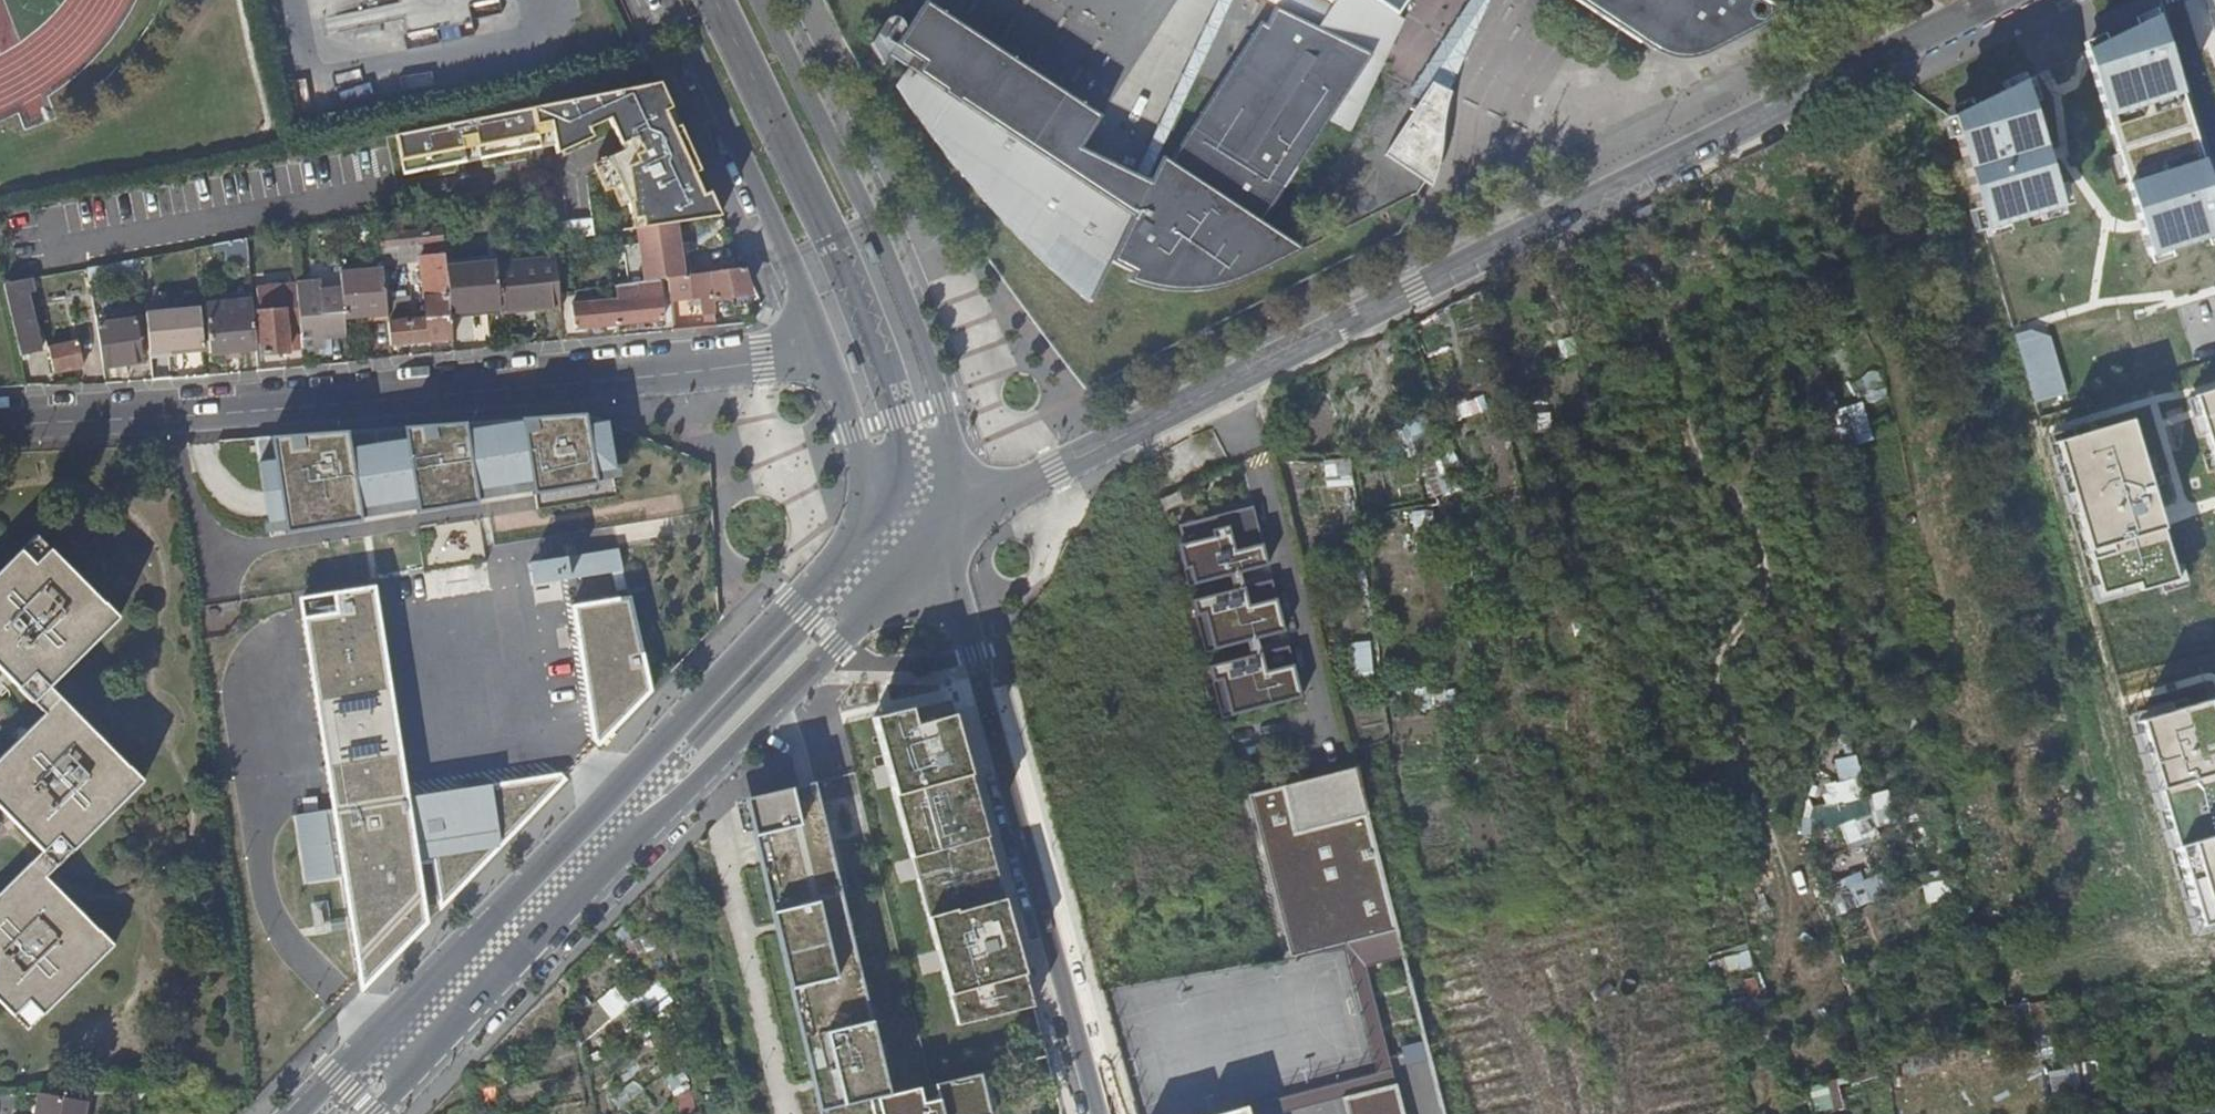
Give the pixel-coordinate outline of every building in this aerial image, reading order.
[(404,19),(404,28),(499,19),(498,0),(357,0),(359,23),(404,19)] [(1309,25),(1268,5),(1258,24),(1230,79),(1255,93),(1249,104),(1215,86),(1156,174),(1151,170),(1137,189),(1071,145),(1086,122),(912,3),(887,43),(913,61),(906,70),(899,65),(886,85),(930,145),(999,225),(1036,263),(1078,304),(1099,259),(1119,270),(1145,280),(1166,284),(1198,287),(1227,279),(1286,249),(1247,223),(1251,218),(1318,117),(1336,128),(1370,69),(1358,60),(1399,0),(1326,0),(1309,25)] [(1086,122),(1090,117),(919,0),(914,0),(912,3),(1086,122)] [(1268,5),(1309,25),(1326,0),(1258,0),(1268,5)] [(1358,60),(1370,69),(1408,0),(1399,0),(1358,60)] [(1579,3),(1645,48),(1648,45),(1689,71),(1715,68),(1728,65),(1772,44),(1744,25),(1758,2),(1755,0),(1574,0),(1579,3)] [(2214,62),(2214,0),(2196,0),(2214,62)] [(2163,20),(2082,48),(2152,311),(2214,293),(2214,177),(2163,20)] [(1230,79),(1258,24),(1252,21),(1151,170),(1156,174),(1215,86),(1249,104),(1255,93),(1230,79)] [(2107,232),(2040,65),(1950,104),(1999,253),(2107,232)] [(1374,153),(1422,187),(1427,174),(1432,154),(1438,112),(1444,93),(1426,83),(1422,81),(1374,153)] [(659,85),(527,115),(530,128),(545,123),(549,159),(580,143),(587,139),(582,132),(603,123),(613,142),(587,156),(594,169),(623,227),(637,229),(676,223),(712,216),(659,85)] [(527,115),(394,144),(401,177),(534,152),(530,128),(527,115)] [(549,159),(553,239),(587,236),(580,177),(594,169),(587,156),(580,143),(549,159)] [(1247,223),(1286,249),(1292,246),(1251,218),(1247,223)] [(637,229),(644,281),(657,279),(667,278),(679,276),(683,276),(676,223),(637,229)] [(444,248),(443,229),(380,234),(381,254),(391,253),(444,248)] [(249,259),(247,238),(201,246),(202,269),(249,259)] [(391,253),(381,254),(383,269),(385,300),(394,299),(391,253)] [(140,258),(88,267),(90,280),(141,270),(140,258)] [(558,293),(555,261),(496,267),(500,308),(500,310),(559,304),(558,293)] [(496,267),(496,263),(446,268),(448,293),(450,313),(500,308),(496,267)] [(749,289),(743,267),(710,272),(712,300),(737,298),(736,293),(749,289)] [(383,269),(340,273),(341,289),(343,312),(344,317),(387,314),(385,300),(383,269)] [(1145,280),(1119,270),(1113,279),(1129,284),(1172,289),(1198,287),(1166,284),(1145,280)] [(712,300),(710,272),(683,276),(679,276),(667,278),(669,300),(699,296),(701,313),(714,311),(712,300)] [(4,283),(20,355),(39,350),(33,322),(34,322),(28,293),(36,291),(33,277),(4,283)] [(661,320),(657,279),(644,281),(617,285),(618,299),(616,300),(618,324),(661,320)] [(321,282),(296,284),(296,285),(297,289),(297,292),(299,321),(301,338),(302,353),(317,352),(316,346),(323,346),(322,336),(345,334),(344,317),(343,312),(341,289),(321,290),(321,282)] [(73,285),(59,287),(61,301),(76,298),(73,285)] [(283,309),(285,323),(299,321),(297,292),(297,289),(296,285),(281,287),(283,309)] [(59,287),(36,291),(39,305),(61,301),(59,287)] [(450,313),(448,293),(425,295),(427,318),(395,321),(394,313),(387,314),(389,345),(452,339),(450,313)] [(941,307),(958,358),(992,346),(1001,371),(1013,367),(996,315),(990,317),(982,293),(941,307)] [(256,348),(252,299),(205,303),(209,352),(256,348)] [(618,324),(616,300),(571,304),(573,328),(618,324)] [(203,348),(200,308),(145,313),(149,353),(203,348)] [(262,353),(287,351),(285,323),(283,309),(258,311),(262,353)] [(97,324),(103,365),(143,359),(137,318),(97,324)] [(49,348),(54,372),(84,365),(78,341),(49,348)] [(149,353),(149,360),(204,355),(203,348),(149,353)] [(1845,408),(1869,499),(1911,488),(1881,371),(1856,378),(1863,404),(1845,408)] [(585,412),(251,438),(265,523),(523,487),(533,500),(594,488),(590,473),(617,468),(608,422),(585,412)] [(1327,460),(1327,487),(1353,487),(1353,460),(1327,460)] [(1256,506),(1180,525),(1195,583),(1271,565),(1256,506)] [(517,513),(493,516),(495,535),(519,532),(517,513)] [(40,715),(0,755),(0,813),(40,853),(0,892),(0,1004),(27,1031),(112,946),(45,878),(141,782),(47,687),(116,619),(34,536),(0,569),(0,674),(40,715)] [(627,551),(548,565),(550,574),(541,575),(543,582),(579,576),(580,581),(630,572),(627,551)] [(1274,580),(1194,600),(1198,615),(1204,613),(1214,651),(1287,634),(1274,580)] [(322,614),(292,619),(325,810),(287,817),(298,884),(334,877),(342,919),(371,914),(380,968),(425,922),(415,864),(429,861),(437,909),(567,778),(560,772),(404,799),(368,590),(319,599),(322,614)] [(635,598),(570,610),(593,739),(599,745),(651,692),(635,598)] [(1354,679),(1373,678),(1372,642),(1353,643),(1354,679)] [(1288,647),(1211,666),(1215,682),(1221,681),(1230,716),(1301,698),(1288,647)] [(873,706),(958,1026),(1051,1004),(967,684),(873,706)] [(1360,767),(1252,794),(1291,945),(1350,930),(1358,958),(1407,945),(1360,767)] [(745,797),(818,1110),(869,1098),(872,1113),(989,1113),(979,1072),(928,1084),(855,771),(745,797)] [(1896,816),(1889,791),(1867,797),(1862,776),(1823,787),(1827,803),(1805,808),(1812,834),(1844,826),(1850,847),(1881,838),(1877,821),(1896,816)] [(1888,900),(1880,871),(1830,886),(1838,914),(1888,900)] [(1943,881),(1924,885),(1928,904),(1947,900),(1943,881)] [(371,914),(342,919),(355,995),(380,968),(371,914)] [(1726,955),(1729,971),(1754,966),(1751,951),(1726,955)] [(1408,1064),(1430,1057),(1425,1039),(1403,1046),(1408,1064)] [(2082,1066),(2053,1066),(2053,1090),(2082,1089),(2082,1066)] [(1811,1086),(1820,1113),(1844,1105),(1836,1078),(1811,1086)] [(33,1113),(82,1113),(84,1102),(37,1093),(33,1113)]
